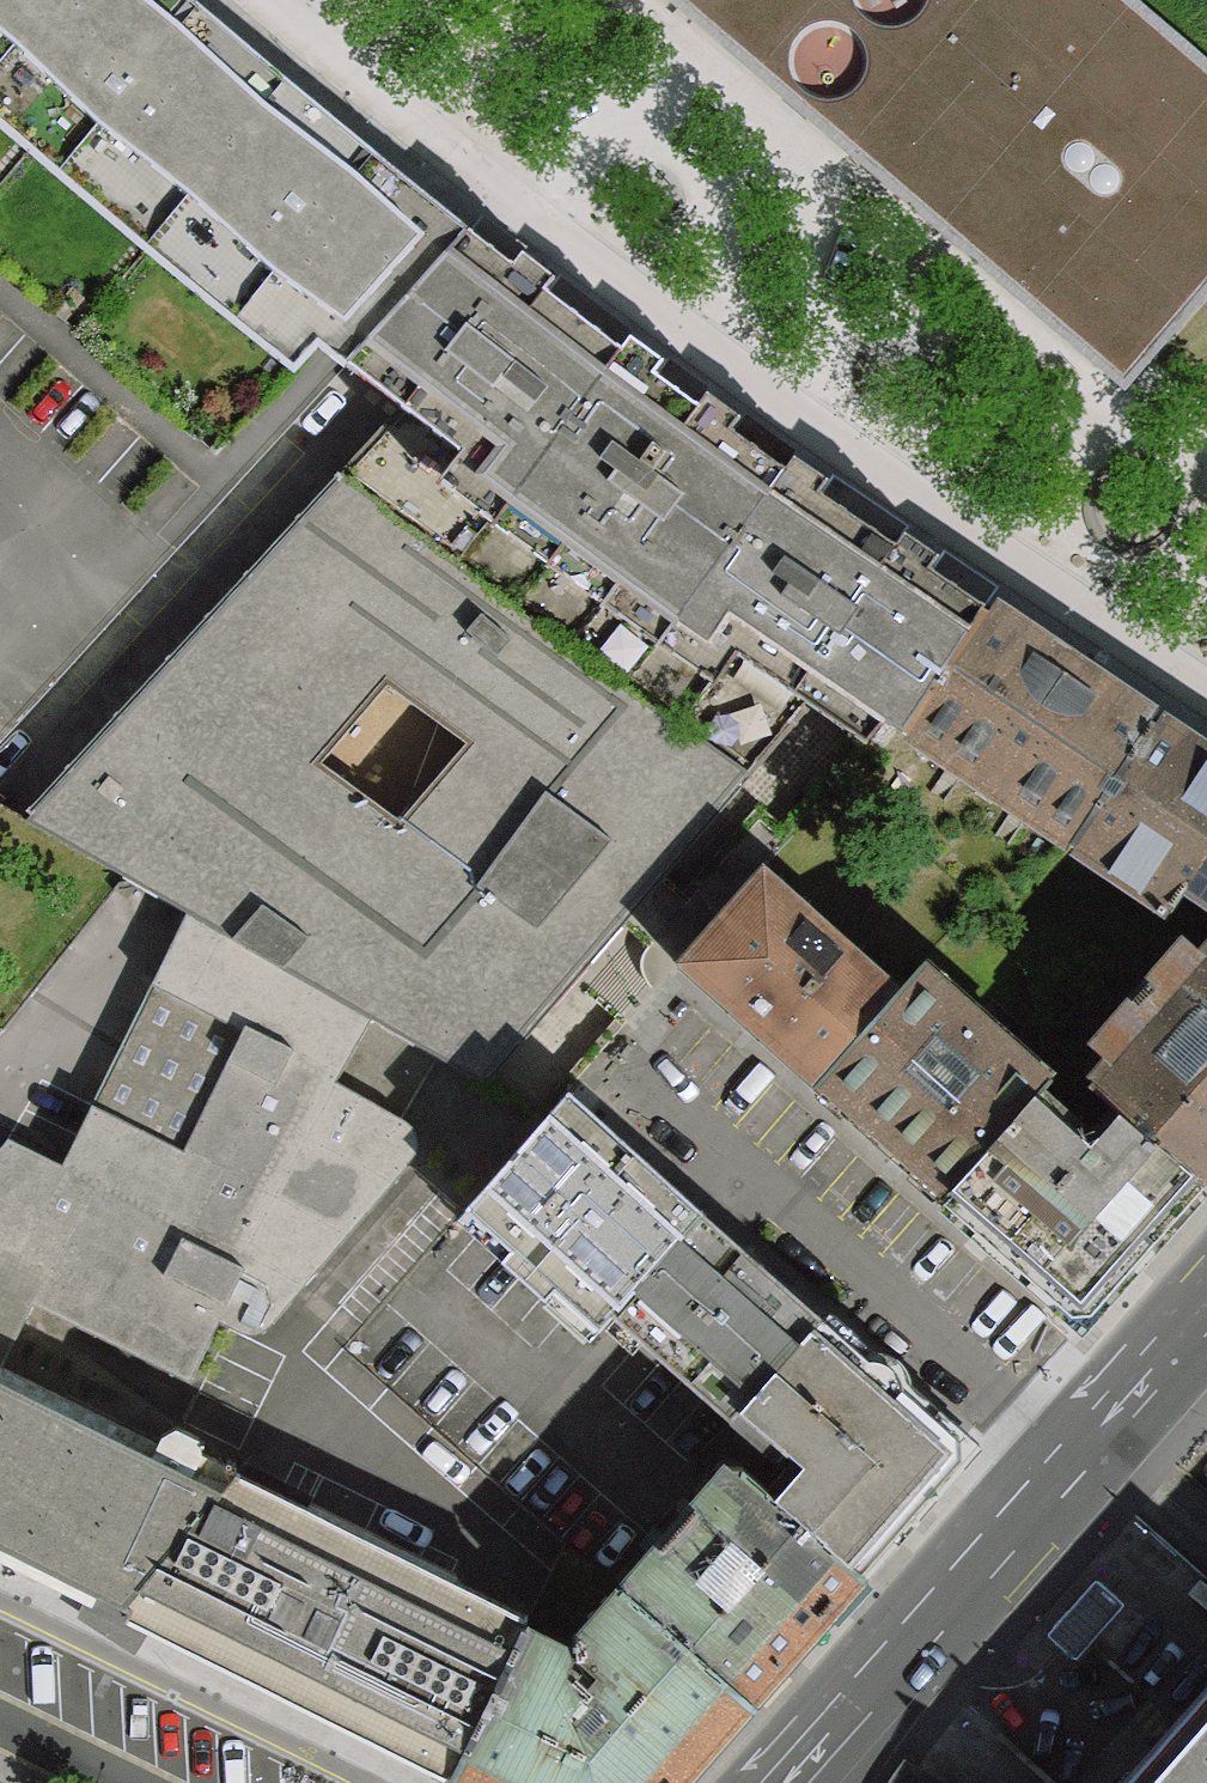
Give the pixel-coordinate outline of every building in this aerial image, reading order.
[(287,85),(188,0),(60,0),(0,72),(0,77),(169,223),(287,85)] [(60,0),(0,0),(0,72),(60,0)] [(1127,0),(674,0),(1128,388),(1151,361),(1206,294),(1206,69),(1127,0)] [(347,368),(468,233),(456,224),(287,85),(169,223),(335,359),(347,368)] [(506,510),(622,351),(468,233),(347,368),(404,413),(460,454),(449,467),(506,510)] [(670,630),(785,470),(622,351),(506,510),(670,630)] [(687,718),(728,671),(670,630),(506,510),(449,467),(460,454),(404,413),(355,465),(687,718)] [(687,718),(355,465),(26,825),(118,875),(188,914),(373,1019),(482,1084),(593,953),(641,897),(752,766),(687,718)] [(738,657),(807,704),(867,745),(886,722),(903,733),(986,607),(785,470),(670,630),(728,671),(738,657)] [(1156,721),(986,607),(903,733),(1073,847),(1156,721)] [(728,671),(687,718),(752,766),(807,704),(738,657),(728,671)] [(1156,721),(1073,847),(1172,915),(1188,891),(1206,904),(1206,755),(1156,721)] [(815,1086),(901,988),(764,867),(678,963),(815,1086)] [(188,914),(153,985),(244,1032),(185,1151),(92,1106),(63,1167),(10,1141),(0,1154),(0,1368),(2,1369),(35,1305),(192,1382),(221,1321),(252,1335),(262,1335),(272,1325),(413,1162),(419,1147),(416,1132),(408,1122),(338,1081),(373,1019),(188,914)] [(1203,963),(1192,953),(1178,953),(1101,1039),(1101,1052),(1114,1061),(1090,1088),(1112,1106),(1205,1183),(1206,1181),(1206,957),(1203,963)] [(944,1200),(1042,1091),(1053,1078),(923,963),(901,988),(815,1086),(944,1200)] [(153,985),(92,1106),(185,1151),(244,1032),(153,985)] [(614,1315),(704,1211),(570,1090),(467,1208),(513,1248),(502,1260),(546,1298),(556,1288),(600,1329),(614,1315)] [(1205,1183),(1112,1106),(1084,1138),(1075,1131),(1081,1125),(1042,1091),(944,1200),(1068,1308),(1097,1307),(1205,1183)] [(732,1419),(823,1317),(704,1211),(614,1315),(732,1419)] [(792,1464),(770,1488),(862,1570),(957,1464),(955,1434),(823,1317),(732,1419),(778,1460),(783,1455),(792,1464)] [(2,1369),(0,1368),(0,1555),(91,1600),(97,1589),(127,1604),(238,1474),(202,1456),(200,1439),(177,1429),(163,1436),(158,1446),(2,1369)] [(726,1466),(622,1587),(748,1698),(862,1570),(770,1488),(743,1465),(726,1466)] [(384,1544),(238,1474),(127,1604),(123,1617),(305,1704),(384,1544)] [(530,1616),(384,1544),(305,1704),(452,1778),(525,1625),(530,1616)] [(1118,1601),(1089,1578),(1043,1631),(1070,1655),(1118,1601)] [(525,1625),(452,1778),(462,1782),(674,1782),(748,1698),(622,1587),(577,1637),(585,1651),(604,1660),(598,1673),(567,1658),(568,1656),(560,1644),(525,1625)] [(1121,1782),(1206,1782),(1206,1687),(1121,1782)]
